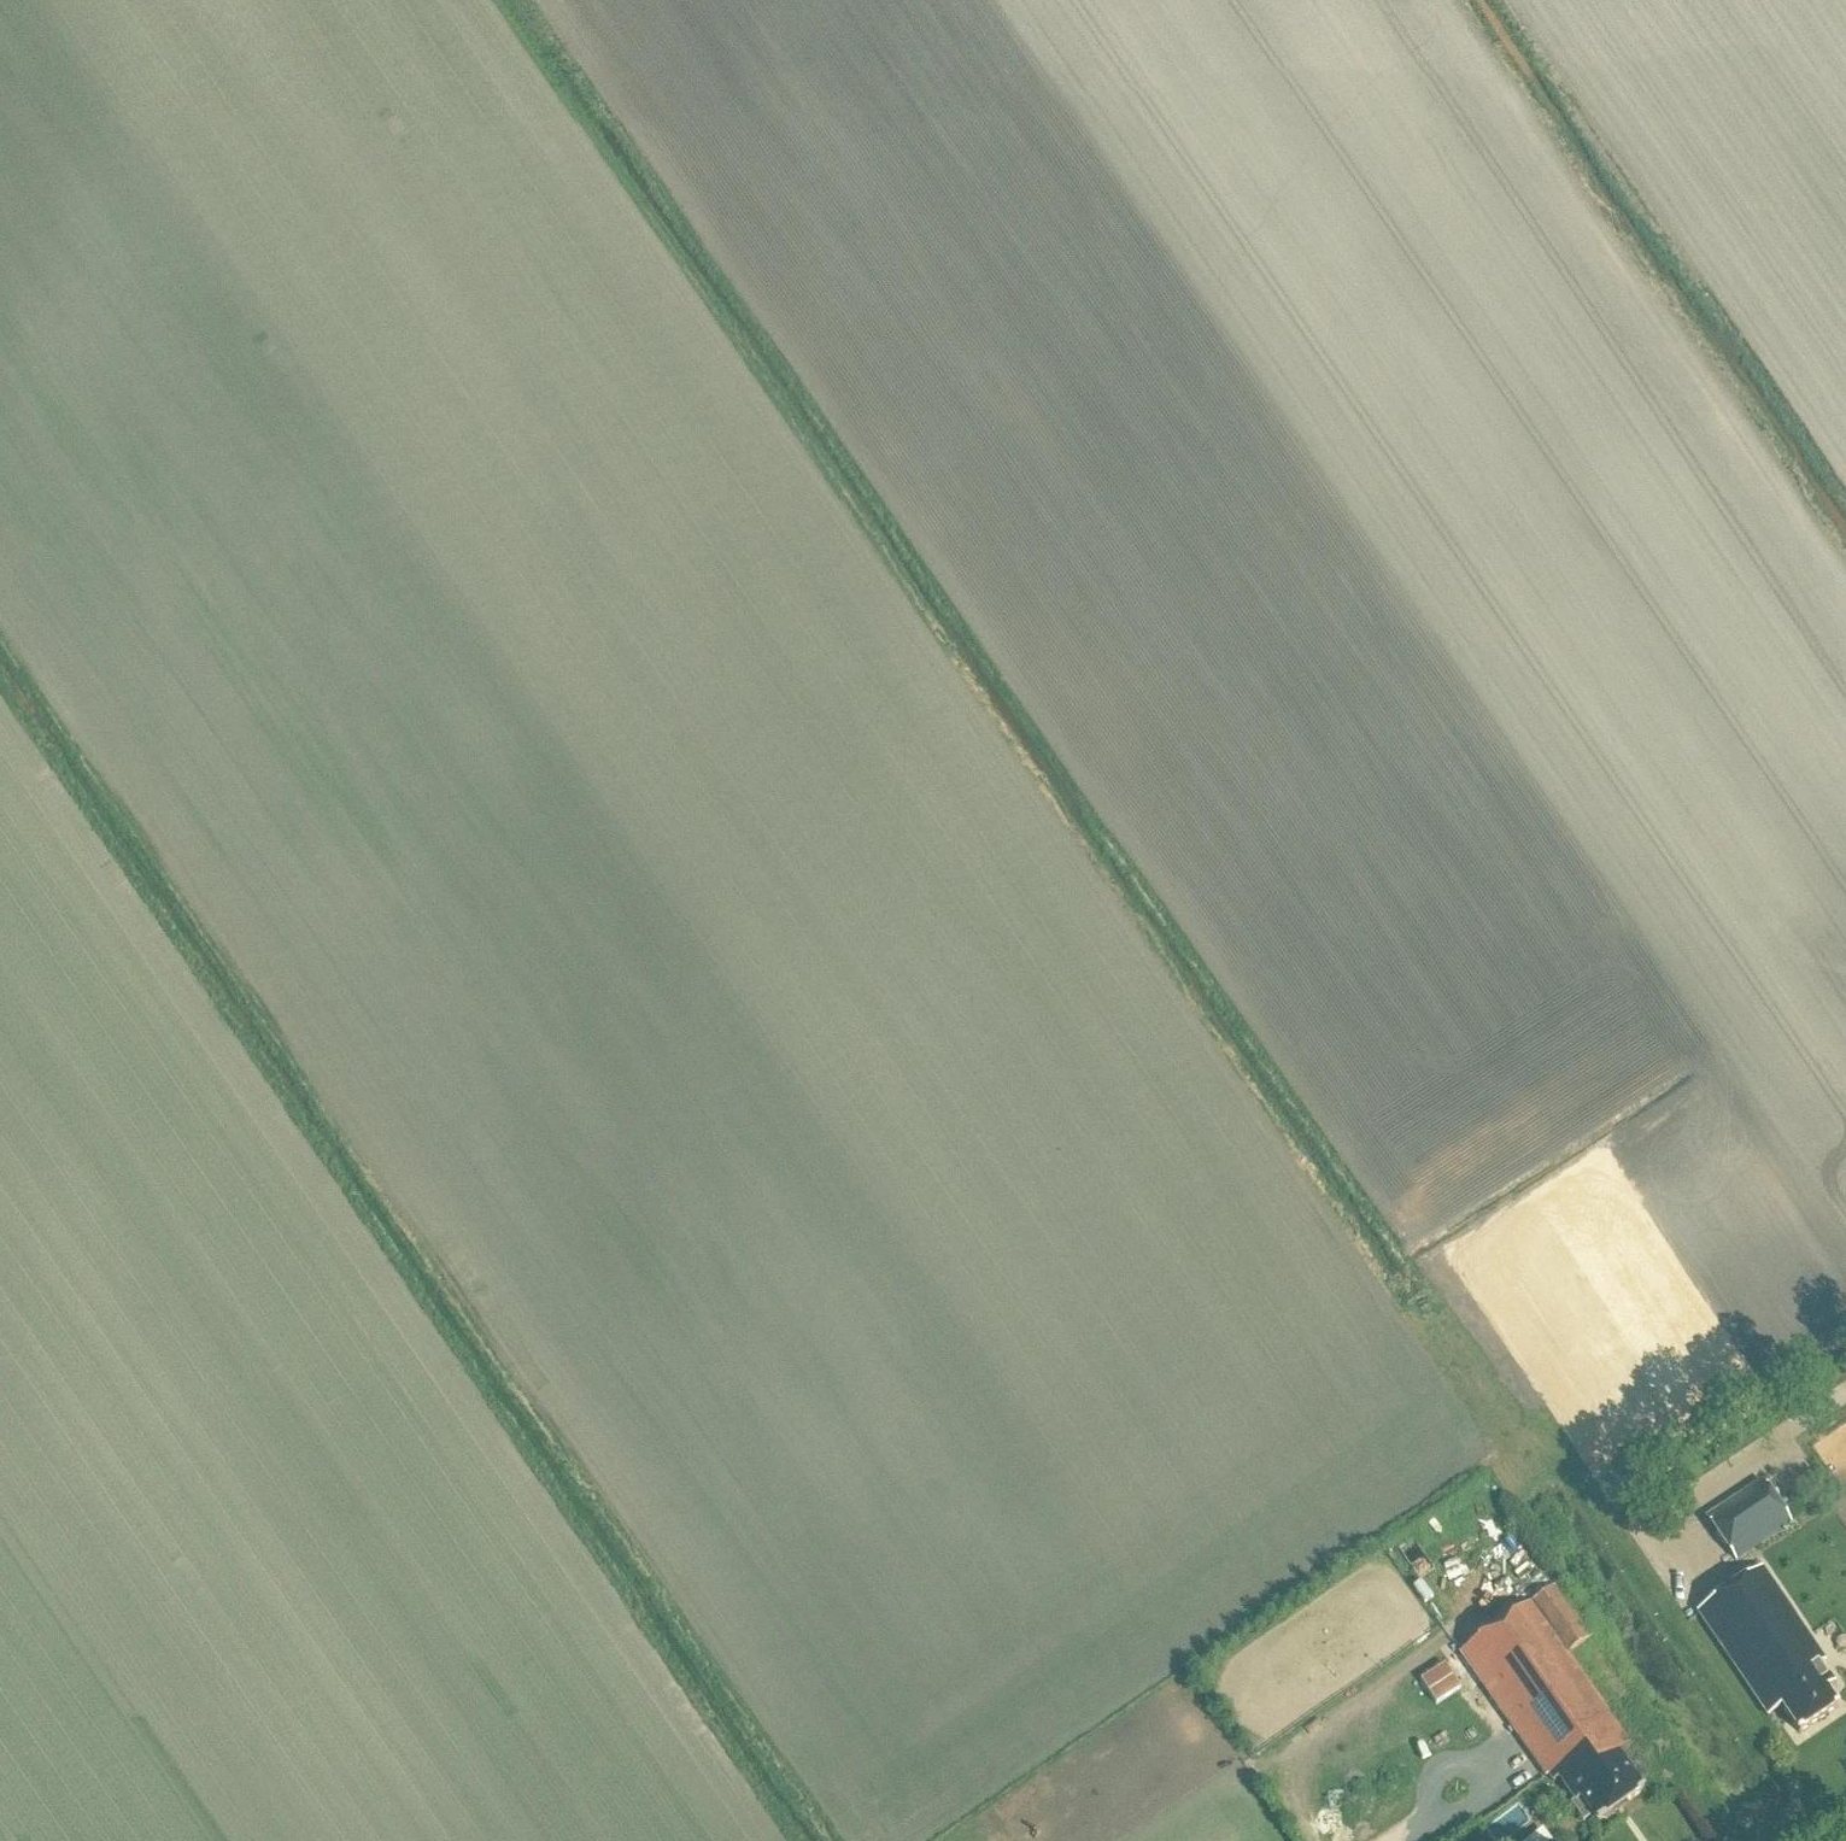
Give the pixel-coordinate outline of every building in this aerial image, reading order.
[(1736,1565),(1793,1526),(1762,1482),(1729,1504),(1721,1491),(1696,1508),(1736,1565)] [(1769,1719),(1781,1710),(1799,1736),(1838,1709),(1826,1692),(1835,1686),(1821,1666),(1825,1663),(1763,1571),(1698,1615),(1769,1719)] [(1473,1674),(1547,1780),(1549,1778),(1554,1785),(1559,1781),(1576,1805),(1573,1808),(1584,1825),(1592,1819),(1598,1828),(1603,1824),(1606,1825),(1615,1819),(1616,1815),(1645,1795),(1618,1757),(1631,1748),(1569,1659),(1597,1639),(1561,1588),(1452,1664),(1464,1681),(1473,1674)]
